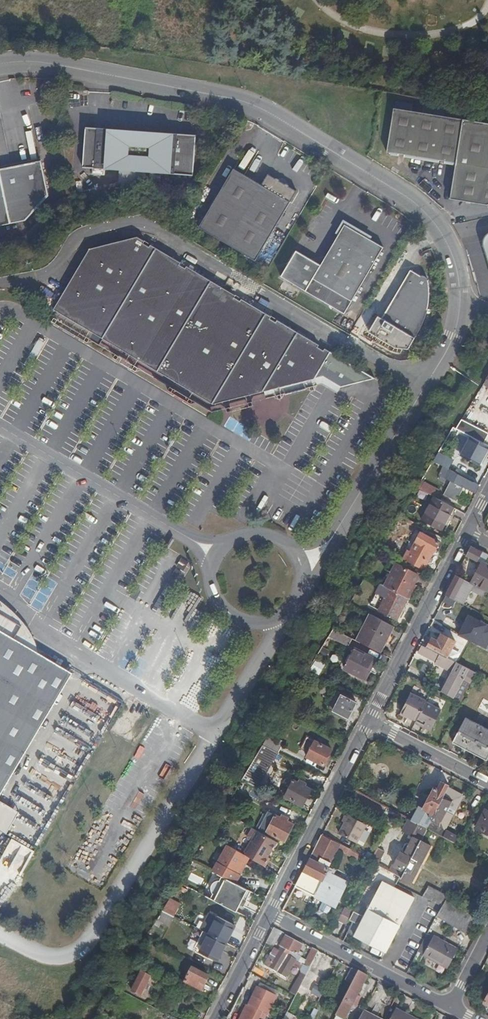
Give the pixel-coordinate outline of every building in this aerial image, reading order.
[(475,121),(396,108),(389,151),(459,162),(453,197),(487,203),(487,123),(475,121)] [(197,134),(87,126),(84,166),(194,175),(197,134)] [(269,173),(263,184),(235,167),(200,226),(256,259),(297,189),(269,173)] [(8,223),(0,181),(0,224),(8,223)] [(383,246),(346,224),(321,265),(296,250),(281,276),(344,314),(383,246)] [(140,242),(142,239),(134,235),(90,248),(54,308),(141,361),(213,404),(250,394),(313,377),(328,350),(323,347),(321,349),(315,346),(317,344),(275,319),(274,320),(267,317),(268,314),(238,297),(236,298),(231,296),(232,293),(183,264),(181,266),(177,262),(177,260),(148,243),(146,245),(140,242)] [(419,278),(409,272),(381,322),(414,340),(422,324),(425,310),(428,297),(427,280),(424,278),(419,278)] [(243,288),(240,293),(267,308),(270,303),(243,288)] [(381,322),(377,319),(367,335),(394,351),(407,351),(414,340),(381,322)] [(375,379),(331,353),(315,380),(324,377),(342,387),(375,379)] [(484,442),(487,434),(487,433),(462,420),(457,429),(473,437),(480,440),(482,442),(484,442)] [(481,445),(482,442),(480,440),(478,443),(472,440),(463,456),(479,464),(485,453),(487,449),(482,445),(481,445)] [(450,469),(454,461),(441,454),(436,462),(444,466),(450,469)] [(475,493),(479,485),(450,469),(444,466),(440,474),(451,480),(444,493),(458,500),(463,491),(465,487),(470,490),(475,493)] [(419,489),(434,496),(438,489),(424,481),(419,489)] [(441,531),(454,507),(434,496),(421,520),(427,523),(427,524),(433,527),(434,527),(441,531)] [(405,548),(407,549),(410,551),(421,532),(416,529),(405,548)] [(403,558),(425,570),(429,562),(425,559),(431,550),(435,552),(439,543),(421,532),(410,551),(407,549),(403,558)] [(487,556),(487,555),(471,546),(466,555),(481,563),(482,562),(484,563),(487,556)] [(425,559),(429,562),(435,552),(431,550),(425,559)] [(484,563),(482,562),(481,563),(471,584),(473,585),(476,586),(483,591),(487,592),(487,590),(487,584),(487,583),(487,581),(486,580),(487,577),(487,578),(487,565),(484,563)] [(409,599),(416,585),(415,584),(419,575),(397,563),(392,573),(393,574),(387,587),(409,599)] [(471,584),(455,576),(445,595),(455,600),(461,603),(464,598),(466,599),(473,585),(471,584)] [(409,599),(387,587),(382,584),(371,606),(397,620),(409,599)] [(445,595),(442,601),(452,606),(455,600),(445,595)] [(379,652),(394,625),(371,614),(365,624),(373,628),(364,645),(379,652)] [(458,634),(486,648),(487,644),(487,625),(468,615),(458,634)] [(5,631),(26,643),(35,629),(14,617),(5,631)] [(356,640),(364,645),(373,628),(365,624),(356,640)] [(382,654),(396,627),(394,625),(379,652),(382,654)] [(334,629),(330,635),(349,645),(353,638),(334,629)] [(23,754),(71,674),(13,640),(0,632),(0,794),(23,754)] [(431,638),(427,647),(447,657),(455,641),(441,634),(437,641),(431,638)] [(463,678),(471,682),(476,672),(447,657),(427,647),(422,644),(418,651),(436,661),(435,663),(453,672),(442,693),(453,699),(463,678)] [(366,667),(372,656),(355,648),(345,667),(366,678),(370,670),(366,667)] [(376,658),(372,656),(366,667),(370,670),(376,658)] [(314,666),(321,672),(327,665),(319,659),(314,666)] [(414,721),(422,725),(430,729),(440,711),(425,702),(425,701),(410,693),(400,712),(407,716),(415,720),(414,721)] [(333,711),(347,718),(356,702),(342,694),(333,711)] [(284,708),(297,715),(302,707),(289,700),(284,708)] [(465,717),(453,740),(487,757),(487,756),(487,729),(465,717)] [(262,743),(277,751),(282,742),(267,735),(262,743)] [(332,749),(307,736),(301,747),(309,751),(306,756),(313,759),(313,762),(317,764),(319,762),(323,764),(332,749)] [(168,755),(178,761),(187,744),(177,738),(168,755)] [(137,751),(155,760),(159,751),(142,743),(137,751)] [(262,743),(241,778),(256,786),(277,751),(262,743)] [(143,776),(140,775),(149,760),(138,752),(118,783),(133,792),(143,776)] [(34,772),(58,784),(65,770),(41,758),(34,772)] [(285,796),(303,805),(311,788),(293,779),(285,796)] [(448,788),(449,786),(441,782),(437,789),(434,787),(423,808),(435,814),(448,788)] [(463,796),(448,788),(435,814),(427,828),(452,841),(455,843),(457,837),(443,830),(446,825),(448,826),(463,796)] [(260,826),(285,839),(293,823),(268,810),(260,826)] [(484,810),(475,828),(487,835),(487,812),(484,810)] [(366,824),(346,814),(342,821),(344,822),(338,833),(356,843),(366,824)] [(427,828),(409,819),(402,831),(413,837),(409,844),(407,843),(405,843),(402,849),(402,851),(404,852),(403,854),(400,852),(393,865),(392,865),(389,870),(400,876),(401,876),(401,877),(421,840),(427,828)] [(267,867),(271,860),(268,858),(276,843),(251,828),(247,835),(247,838),(251,840),(243,853),(249,856),(267,867)] [(313,896),(314,897),(328,868),(337,849),(340,844),(321,834),(290,894),(307,902),(312,892),(315,893),(313,896)] [(430,845),(421,840),(401,877),(401,876),(400,878),(411,883),(430,845)] [(243,853),(227,844),(212,871),(228,880),(234,883),(249,856),(243,853)] [(361,855),(340,844),(337,849),(358,860),(361,855)] [(384,851),(377,846),(370,860),(377,864),(384,851)] [(378,864),(371,877),(382,882),(394,888),(400,876),(389,870),(378,864)] [(328,868),(314,897),(335,907),(347,882),(328,872),(330,869),(328,868)] [(234,883),(228,880),(217,902),(239,913),(250,891),(234,883)] [(394,888),(382,882),(372,902),(360,925),(358,924),(362,916),(354,912),(350,920),(353,921),(347,933),(385,952),(399,925),(400,926),(414,898),(394,888)] [(441,906),(446,900),(427,890),(423,897),(441,906)] [(160,922),(172,927),(182,901),(170,897),(160,922)] [(466,934),(476,917),(468,913),(446,900),(441,906),(435,916),(466,934)] [(337,920),(345,924),(352,911),(344,908),(337,920)] [(207,932),(226,942),(235,926),(216,916),(207,932)] [(272,947),(280,931),(274,928),(266,943),(272,947)] [(217,959),(226,942),(207,932),(199,949),(217,959)] [(302,943),(287,935),(281,947),(279,951),(309,969),(318,951),(313,948),(307,961),(301,957),(301,956),(296,954),(302,943)] [(456,950),(432,937),(422,956),(447,969),(456,950)] [(279,951),(273,948),(263,965),(285,977),(291,966),(300,970),(300,972),(290,993),(295,996),(309,969),(279,951)] [(201,990),(208,976),(191,968),(184,981),(201,990)] [(358,972),(352,968),(346,981),(352,984),(358,972)] [(130,990),(139,994),(149,976),(142,971),(141,973),(138,971),(136,974),(139,975),(130,990)] [(320,996),(332,974),(325,971),(314,993),(320,996)] [(352,984),(336,1016),(342,1018),(345,1018),(351,1006),(356,1009),(362,998),(357,995),(367,976),(358,972),(352,984)] [(116,987),(121,991),(126,983),(120,979),(116,987)] [(239,1018),(258,1018),(259,1017),(262,1018),(264,1018),(275,997),(257,988),(247,1007),(246,1006),(239,1018)] [(397,1011),(393,1018),(413,1018),(397,1011)]
